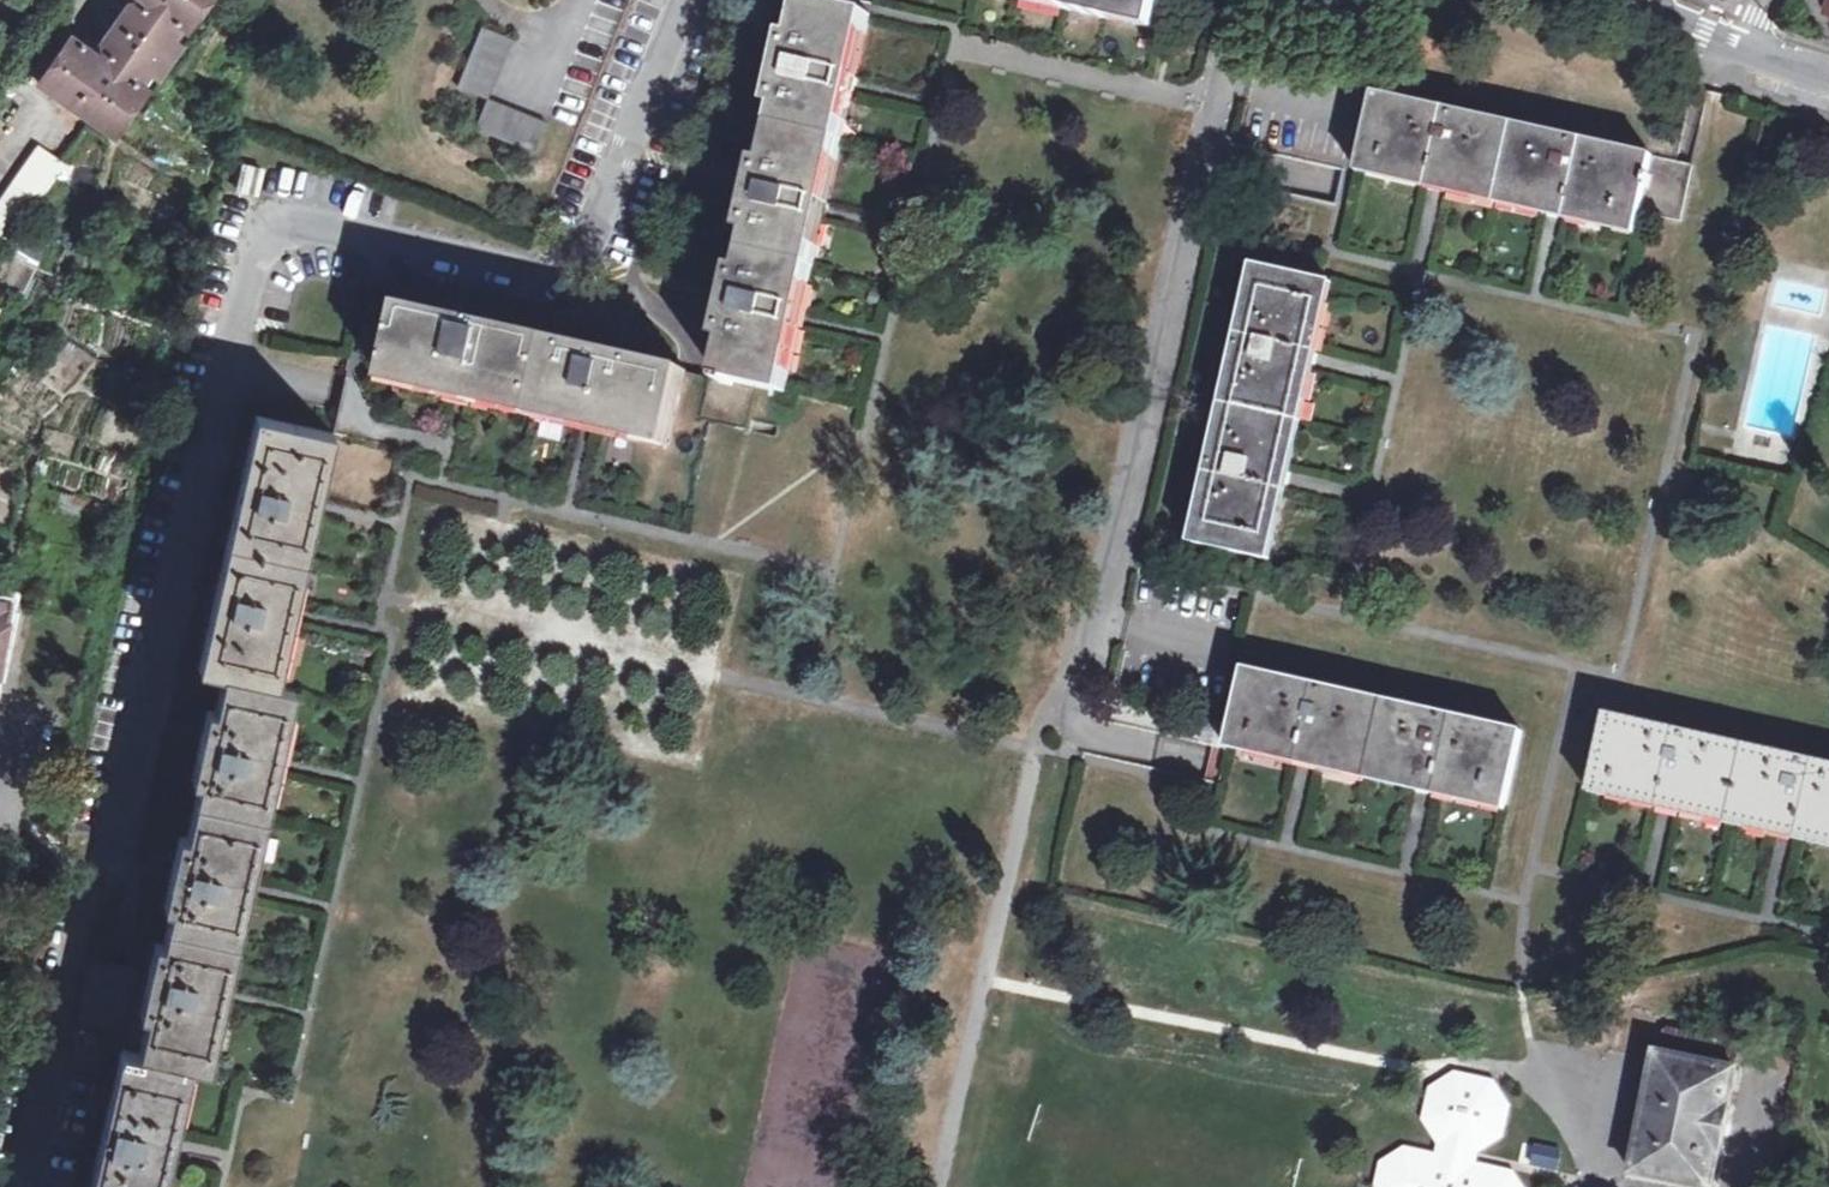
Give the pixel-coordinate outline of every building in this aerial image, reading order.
[(141,85),(152,69),(160,75),(180,46),(172,41),(182,26),(187,29),(208,0),(147,0),(142,6),(138,2),(131,4),(104,42),(104,49),(110,52),(105,59),(73,36),(41,82),(115,134),(146,89),(141,85)] [(872,15),(809,0),(805,0),(797,36),(789,34),(773,106),(781,108),(769,161),(761,160),(745,231),(753,233),(745,268),(737,266),(720,339),(729,340),(721,377),(787,392),(872,15)] [(1157,29),(1163,0),(1029,0),(1157,29)] [(460,85),(489,97),(513,38),(483,26),(460,85)] [(1636,235),(1655,155),(1376,92),(1358,172),(1636,235)] [(550,121),(489,97),(476,128),(537,153),(550,121)] [(40,145),(0,201),(0,235),(11,243),(67,163),(40,145)] [(258,193),(264,168),(244,165),(239,189),(258,193)] [(1271,561),(1332,282),(1254,264),(1192,543),(1271,561)] [(661,445),(679,367),(405,306),(388,384),(661,445)] [(192,1067),(210,1070),(296,690),(278,685),(333,431),(256,415),(199,670),(223,675),(215,710),(207,709),(191,782),(199,783),(187,837),(179,836),(164,908),(171,910),(163,944),(156,943),(139,1016),(147,1017),(138,1054),(121,1050),(91,1186),(165,1186),(192,1067)] [(10,603),(0,601),(0,650),(10,603)] [(1232,726),(1227,749),(1506,811),(1525,730),(1246,668),(1232,726)] [(1607,714),(1589,792),(1828,847),(1828,764),(1607,714)] [(1202,743),(1227,749),(1232,726),(1207,720),(1202,743)] [(1737,1068),(1734,1067),(1738,1045),(1664,1030),(1660,1053),(1656,1052),(1632,1174),(1698,1186),(1713,1186),(1737,1068)] [(1469,1164),(1472,1150),(1478,1152),(1502,1137),(1508,1107),(1492,1083),(1451,1075),(1427,1089),(1421,1119),(1436,1143),(1433,1156),(1401,1149),(1382,1162),(1376,1186),(1522,1186),(1514,1174),(1469,1164)]
